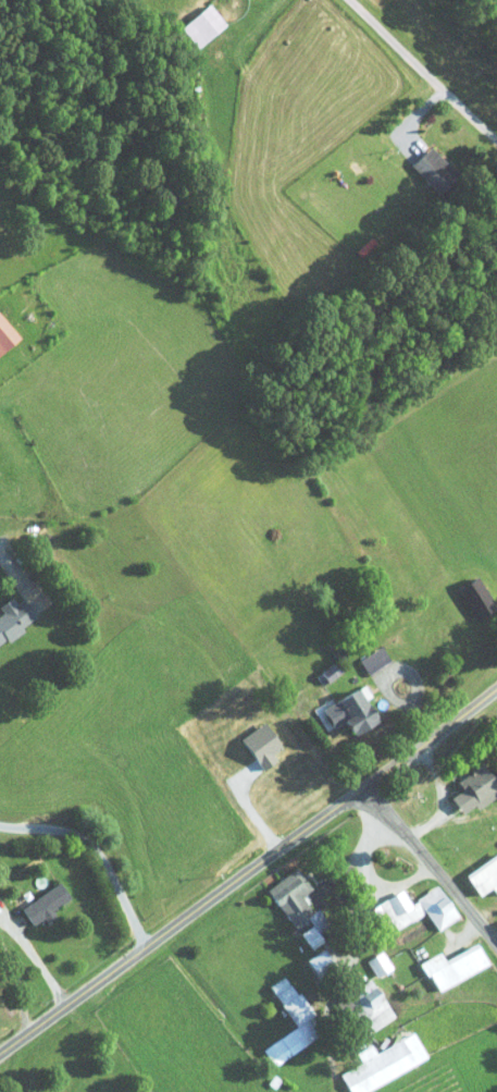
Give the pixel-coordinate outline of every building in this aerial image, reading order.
[(195,48),(224,24),(206,3),(178,27),(195,48)] [(446,165),(427,145),(407,164),(427,184),(446,165)] [(16,337),(0,319),(0,351),(16,337)] [(491,609),(476,577),(454,587),(469,619),(491,609)] [(17,594),(0,605),(0,642),(34,620),(17,594)] [(356,661),(366,676),(388,661),(378,646),(356,661)] [(313,711),(324,731),(340,722),(348,735),(373,721),(361,700),(368,696),(361,684),(313,711)] [(448,796),(456,814),(472,806),(472,808),(496,796),(481,765),(452,779),(458,791),(448,796)] [(496,891),(496,853),(461,873),(474,896),(488,888),(492,894),(496,891)] [(265,887),(306,951),(320,942),(315,934),(327,926),(315,909),(310,912),(300,896),(309,889),(295,868),(265,887)] [(18,907),(29,924),(40,917),(41,917),(68,900),(57,882),(18,907)] [(424,913),(433,930),(453,919),(436,887),(406,903),(400,890),(364,909),(376,930),(391,922),(394,929),(424,913)] [(434,993),(486,965),(474,943),(441,961),(436,952),(418,962),(434,993)] [(302,959),(310,976),(328,967),(320,950),(302,959)] [(389,969),(381,952),(364,959),(372,977),(389,969)] [(293,1029),(260,1049),(270,1066),(319,1036),(283,976),(267,986),(293,1029)] [(391,1017),(367,983),(342,1000),(365,1034),(391,1017)] [(411,1033),(370,1054),(371,1057),(337,1074),(346,1091),(361,1091),(424,1060),(411,1033)]
